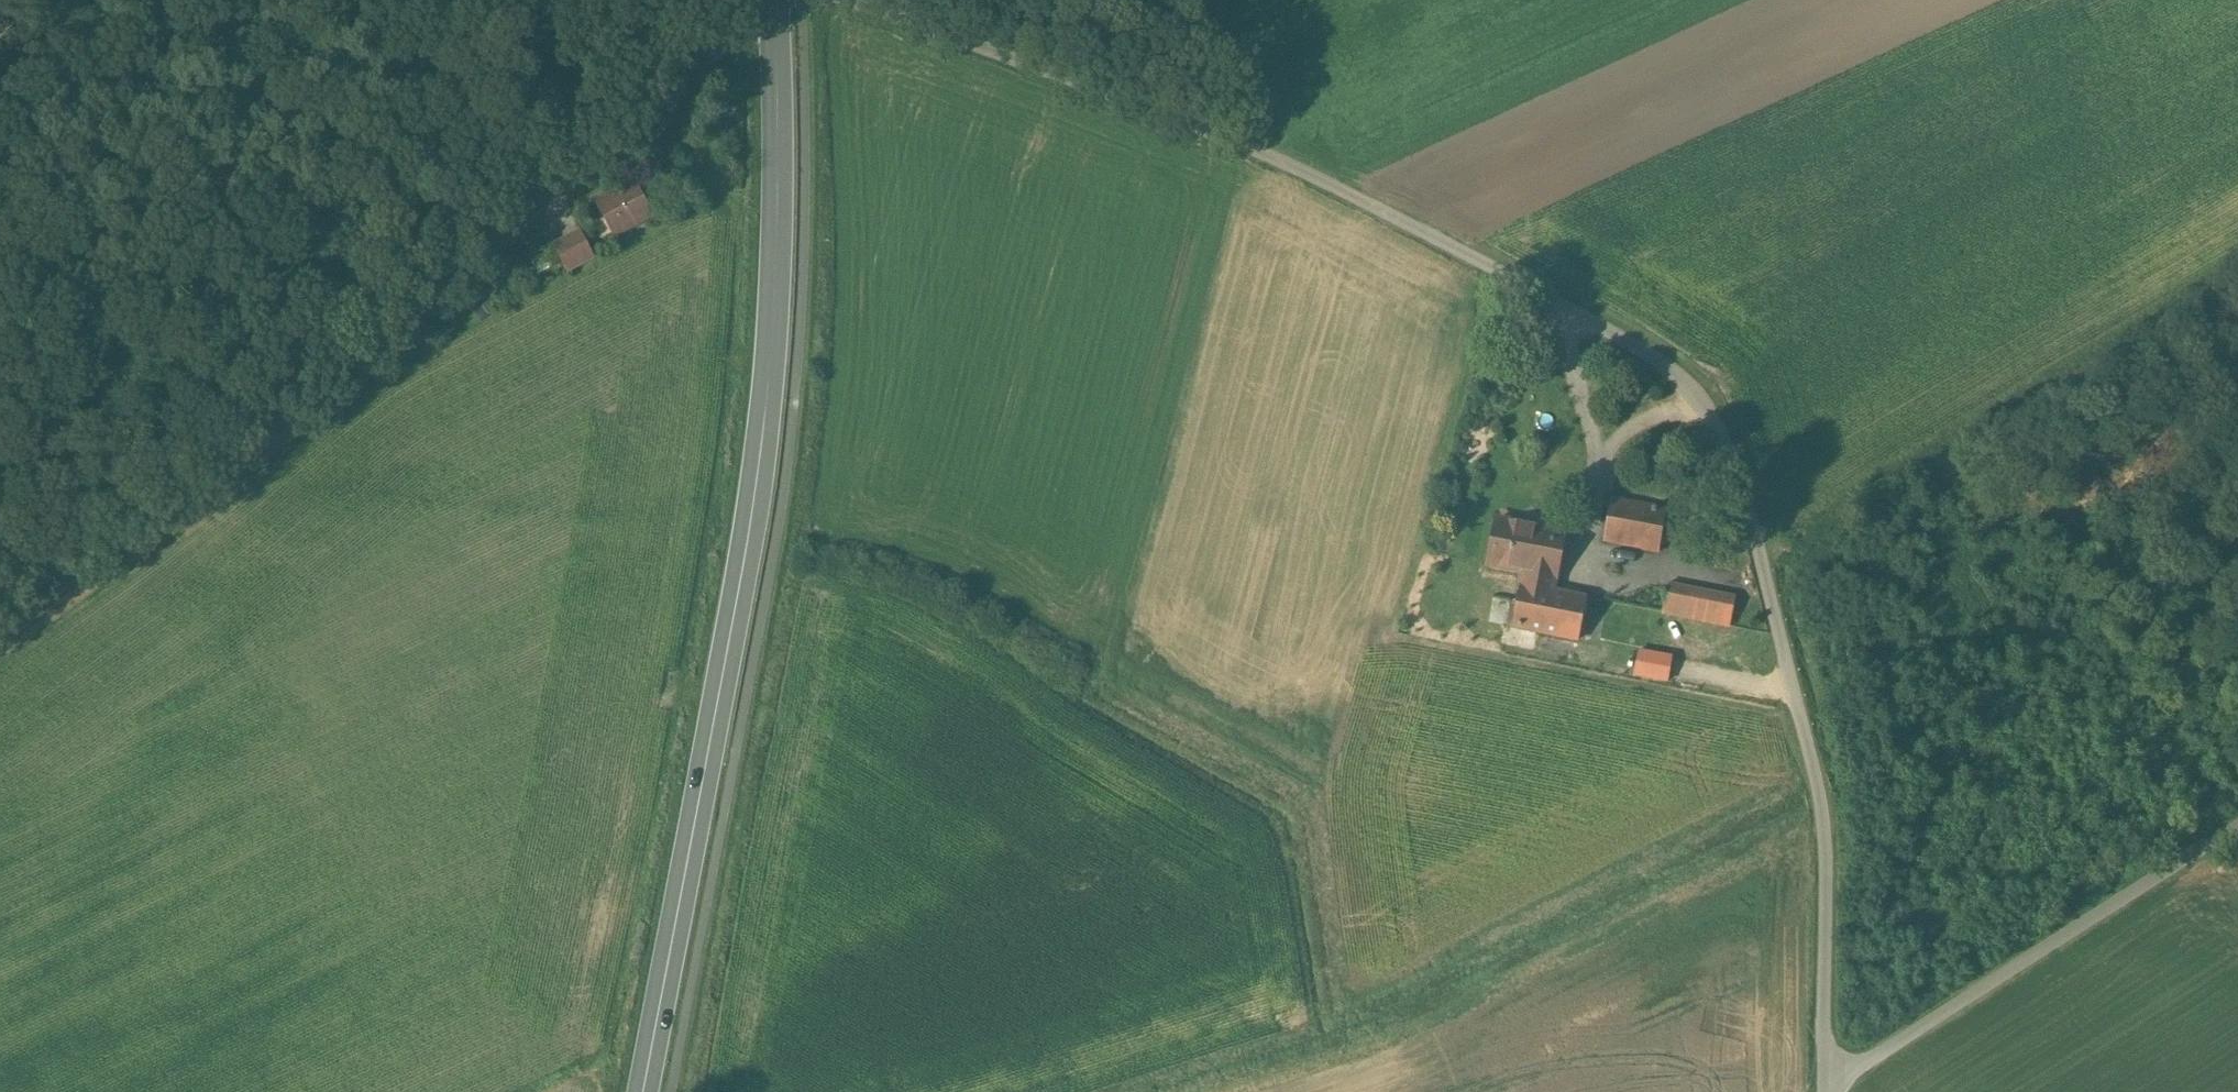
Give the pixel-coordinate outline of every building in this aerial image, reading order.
[(649,216),(630,186),(590,211),(609,242),(649,216)] [(592,255),(578,229),(553,242),(568,268),(592,255)] [(1665,511),(1615,500),(1603,557),(1636,563),(1639,549),(1657,552),(1665,511)] [(1489,564),(1524,571),(1555,576),(1563,533),(1497,521),(1489,564)] [(1552,590),(1555,576),(1524,571),(1514,625),(1578,638),(1586,598),(1552,590)] [(1732,604),(1667,591),(1662,613),(1727,626),(1732,604)] [(1667,683),(1674,654),(1638,645),(1631,673),(1667,683)]
